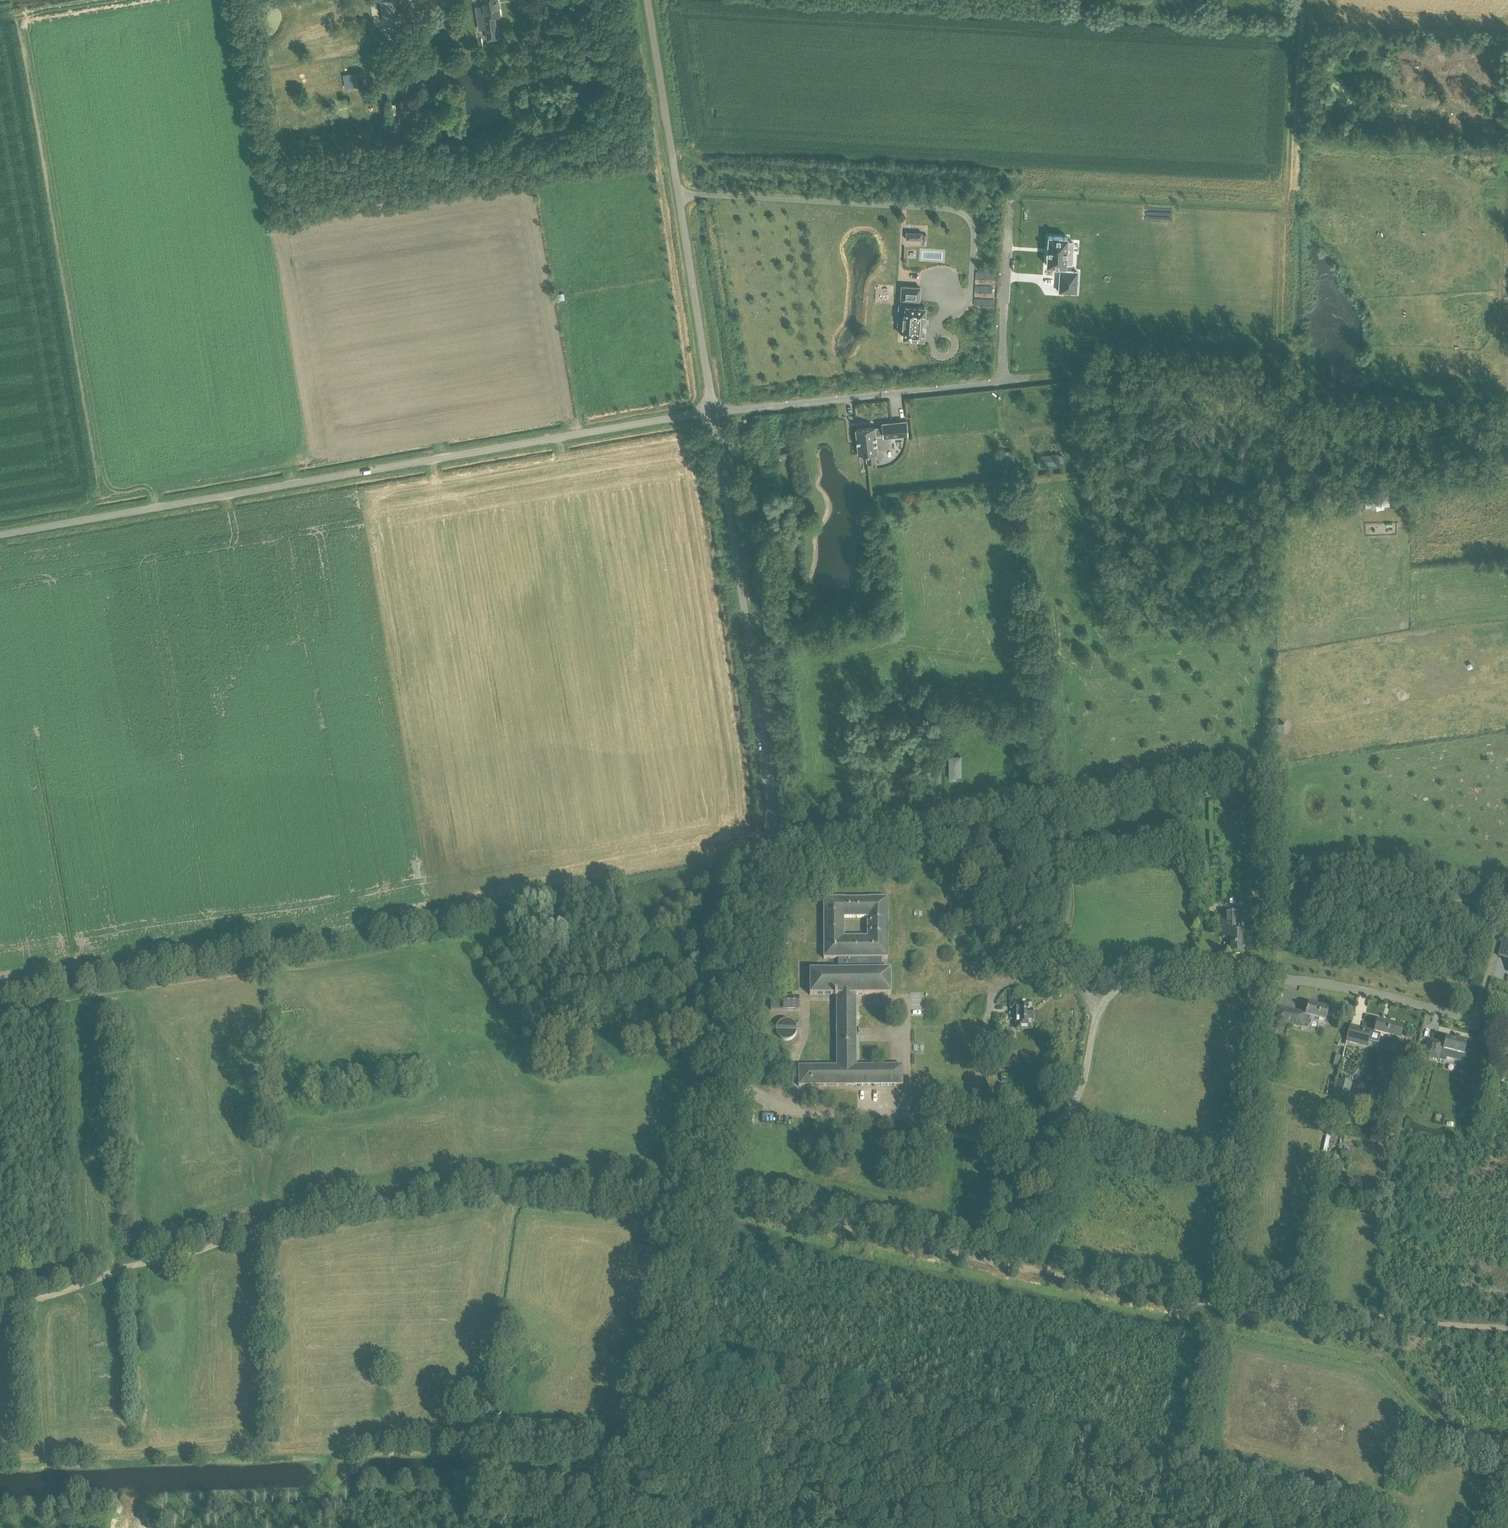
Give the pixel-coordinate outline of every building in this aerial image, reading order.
[(393,0),(387,0),(380,1),(384,23),(396,21),(393,0)] [(482,6),(476,7),(479,29),(486,28),(488,40),(498,38),(494,16),(500,15),(498,0),(481,0),(482,6)] [(360,72),(344,75),(346,88),(362,85),(360,72)] [(401,139),(395,103),(390,104),(394,127),(390,128),(392,141),(401,139)] [(906,232),(905,240),(921,241),(922,233),(906,232)] [(1067,257),(1067,252),(1073,252),(1073,247),(1073,242),(1068,242),(1068,237),(1059,236),(1049,236),(1048,241),(1048,246),(1047,246),(1047,250),(1047,255),(1047,260),(1047,265),(1053,266),(1059,266),(1061,266),(1060,279),(1059,292),(1066,292),(1077,293),(1077,280),(1078,271),(1069,271),(1065,271),(1066,267),(1066,264),(1067,257)] [(925,317),(925,310),(926,307),(926,306),(925,306),(915,306),(916,301),(919,301),(920,294),(920,287),(902,286),(902,287),(901,295),(901,300),(902,300),(902,305),(899,305),(899,316),(898,316),(898,317),(899,317),(903,317),(903,318),(903,325),(903,326),(904,326),(904,336),(903,336),(903,337),(905,337),(921,338),(923,338),(924,338),(924,337),(924,327),(925,327),(925,326),(925,325),(925,324),(925,320),(926,320),(926,319),(926,317),(925,317)] [(866,453),(867,462),(876,462),(874,442),(877,442),(876,435),(883,435),(883,437),(908,435),(907,421),(882,423),(882,427),(875,428),(875,427),(856,428),(858,453),(866,453)] [(1003,463),(1014,462),(1013,451),(1002,452),(1003,463)] [(1058,455),(1038,456),(1039,466),(1059,465),(1058,455)] [(1388,491),(1364,494),(1365,509),(1371,509),(1371,510),(1384,508),(1384,506),(1389,506),(1388,491)] [(1286,722),(1277,722),(1277,733),(1286,733),(1286,722)] [(950,779),(961,779),(961,756),(950,756),(950,779)] [(799,1086),(903,1085),(903,1066),(857,1066),(856,995),(891,995),(891,969),(882,969),(882,958),(888,958),(888,898),(882,898),(870,898),(844,898),(835,898),(823,898),(824,959),(838,959),(838,970),(810,970),(810,995),(836,995),(837,1066),(799,1066),(799,1086)] [(1231,954),(1242,953),(1242,933),(1237,933),(1237,914),(1223,914),(1224,931),(1223,931),(1223,938),(1230,938),(1231,954)] [(1499,957),(1507,960),(1507,939),(1505,938),(1499,957)] [(783,999),(783,990),(772,990),(771,996),(770,996),(770,997),(771,997),(771,1009),(770,1009),(770,1010),(799,1010),(799,999),(783,999)] [(1011,1004),(1011,1009),(1017,1009),(1017,1029),(1031,1029),(1031,1022),(1033,1022),(1033,1011),(1031,1011),(1031,1004),(1011,1004)] [(1295,1012),(1293,1022),(1299,1024),(1298,1027),(1307,1029),(1310,1017),(1326,1021),(1329,1009),(1308,1004),(1306,1015),(1302,1014),(1295,1012)] [(1287,1010),(1278,1008),(1275,1021),(1284,1023),(1287,1010)] [(776,1032),(794,1038),(799,1022),(781,1016),(776,1032)] [(1350,1025),(1346,1042),(1367,1048),(1369,1041),(1378,1043),(1380,1034),(1391,1037),(1389,1045),(1398,1048),(1400,1039),(1403,1028),(1377,1021),(1375,1031),(1350,1025)] [(1283,1033),(1269,1030),(1265,1046),(1278,1049),(1283,1033)] [(1428,1039),(1424,1057),(1439,1061),(1439,1059),(1446,1061),(1447,1057),(1464,1062),(1466,1053),(1464,1053),(1466,1044),(1446,1039),(1445,1043),(1428,1039)] [(1340,1065),(1345,1048),(1339,1046),(1334,1063),(1340,1065)] [(1409,1050),(1406,1060),(1413,1062),(1415,1052),(1409,1050)] [(1012,1051),(1002,1051),(1002,1068),(1012,1068),(1012,1051)] [(1475,1073),(1471,1090),(1481,1092),(1485,1076),(1475,1073)] [(1338,1079),(1333,1100),(1347,1104),(1352,1083),(1338,1079)] [(1368,1087),(1366,1095),(1373,1097),(1375,1089),(1368,1087)]
